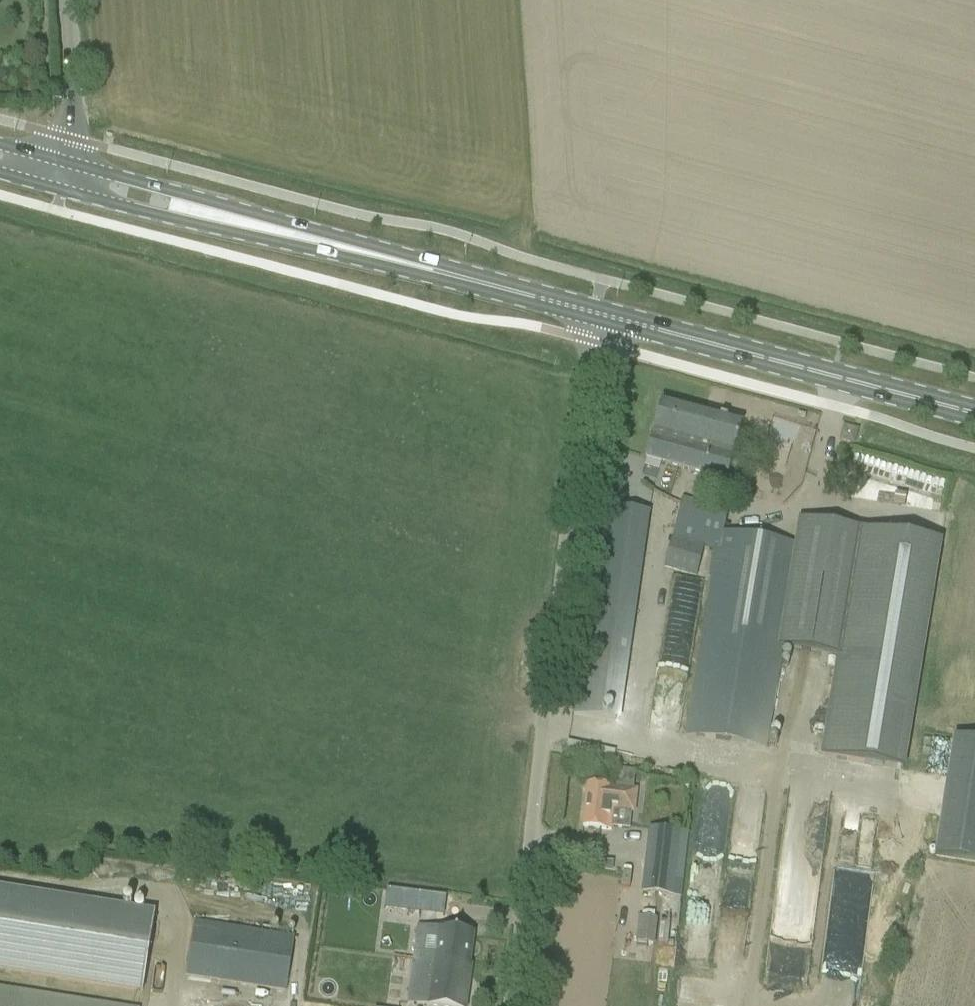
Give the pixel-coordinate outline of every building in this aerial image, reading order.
[(645,460),(664,465),(726,481),(741,424),(660,402),(645,460)] [(686,736),(765,748),(781,648),(836,657),(819,757),(899,771),(937,542),(802,520),(798,545),(722,533),(727,512),(681,500),(664,569),(696,578),(703,549),(716,553),(686,736)] [(573,716),(615,722),(617,707),(622,708),(649,514),(602,508),(573,716)] [(952,738),(934,857),(974,863),(974,742),(952,738)] [(582,828),(602,831),(610,832),(613,811),(634,814),(637,792),(633,792),(635,771),(613,768),(611,789),(587,787),(582,828)] [(649,830),(641,894),(674,897),(681,834),(649,830)] [(141,993),(154,912),(0,888),(0,971),(141,993)] [(372,888),(370,908),(412,914),(415,894),(372,888)] [(645,919),(642,944),(654,946),(657,920),(645,919)] [(193,923),(185,976),(284,991),(293,938),(268,934),(269,928),(261,927),(260,933),(193,923)] [(420,1005),(425,1005),(466,1005),(471,966),(469,966),(473,934),(417,927),(413,960),(407,1004),(420,1005)] [(0,988),(0,1005),(119,1005),(0,988)] [(227,998),(205,997),(205,1005),(227,1005),(227,998)]
